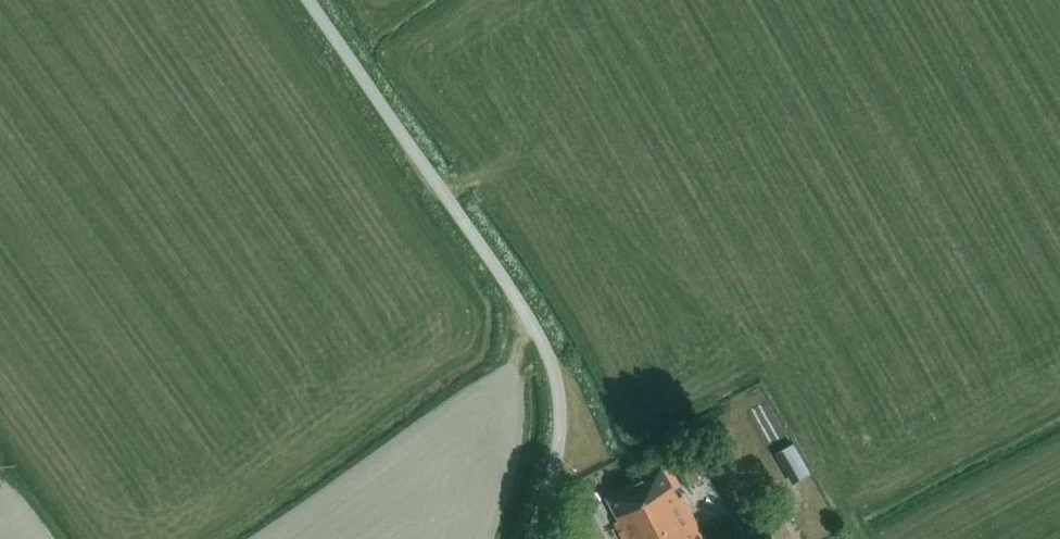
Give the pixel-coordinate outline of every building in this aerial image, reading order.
[(777,440),(795,476),(814,466),(796,430),(777,440)] [(616,522),(625,538),(706,538),(682,495),(678,497),(675,490),(682,487),(670,465),(663,469),(662,466),(607,497),(620,520),(616,522)]
